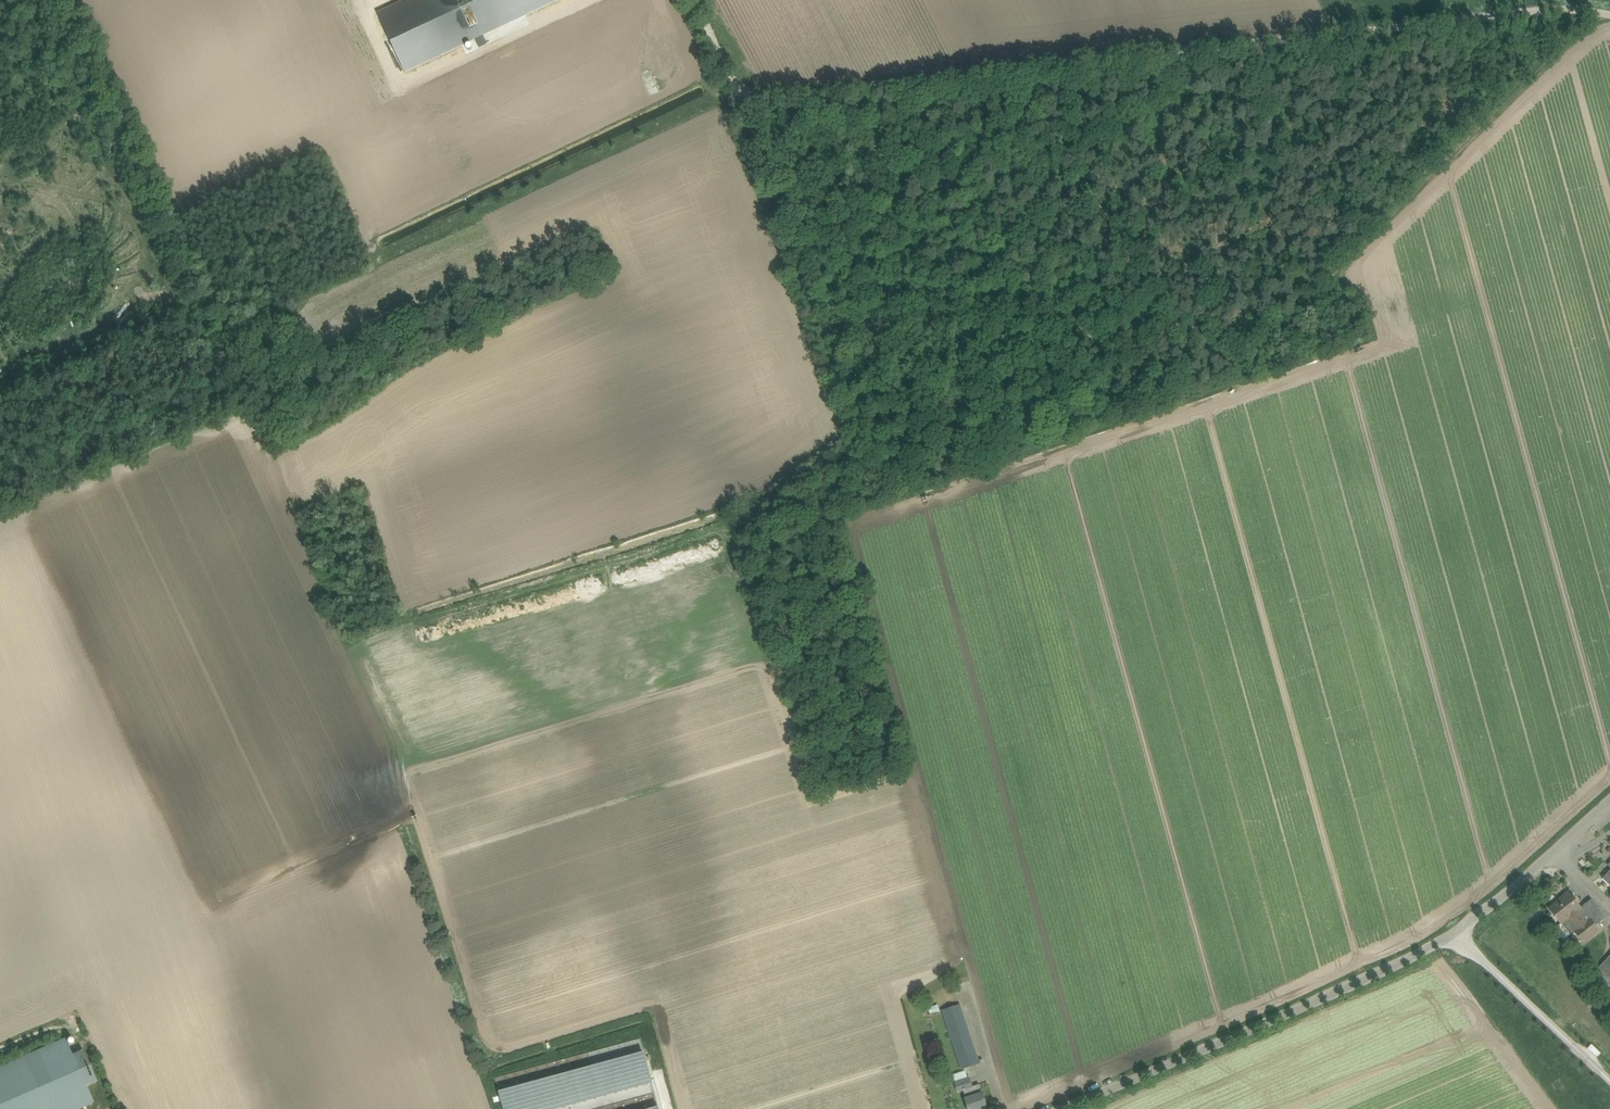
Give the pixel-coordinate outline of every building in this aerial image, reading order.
[(379,11),(407,70),(556,0),(403,0),(379,11)] [(1570,935),(1574,933),(1583,944),(1600,931),(1596,926),(1606,918),(1591,899),(1581,908),(1568,892),(1562,897),(1563,898),(1549,909),(1570,935)] [(1597,970),(1609,982),(1609,956),(1597,970)] [(930,1014),(940,1011),(938,1004),(936,1005),(928,1008),(930,1014)] [(980,1064),(960,1004),(942,1010),(961,1070),(980,1064)] [(94,1103),(86,1086),(97,1081),(84,1051),(73,1055),(66,1038),(0,1067),(0,1108),(79,1108),(94,1103)] [(1588,1048),(1598,1057),(1601,1053),(1592,1044),(1588,1048)] [(501,1096),(504,1108),(558,1108),(653,1083),(646,1056),(501,1096)] [(987,1108),(980,1085),(973,1087),(970,1077),(954,1083),(958,1093),(964,1091),(966,1098),(965,1098),(969,1108),(983,1108),(987,1108)]
